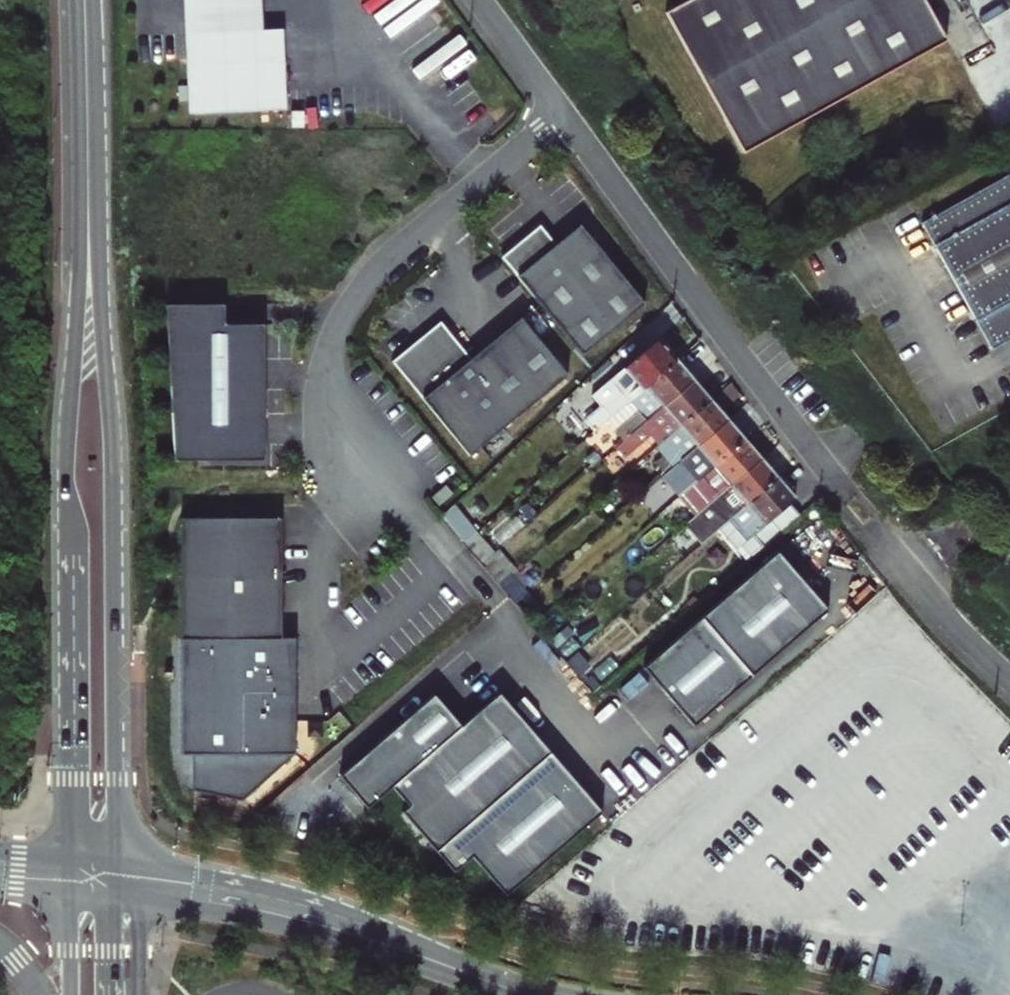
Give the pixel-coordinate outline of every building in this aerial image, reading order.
[(192,33),(262,30),(260,0),(183,0),(185,33),(192,33)] [(665,12),(718,109),(916,0),(686,0),(665,12)] [(934,17),(995,128),(1009,119),(1009,0),(965,0),(934,17)] [(262,30),(192,33),(196,113),(286,109),(282,29),(262,30)] [(976,320),(1009,301),(1009,172),(921,222),(976,320)] [(503,259),(584,357),(647,305),(582,226),(558,246),(546,232),(535,241),(530,236),(503,259)] [(1009,339),(1009,301),(976,320),(991,349),(1009,339)] [(167,306),(175,459),(273,454),(266,322),(226,324),(225,303),(167,306)] [(393,362),(469,458),(569,377),(522,319),(472,360),(447,329),(423,348),(418,342),(393,362)] [(476,534),(607,421),(678,361),(659,339),(612,381),(620,391),(603,406),(456,532),(465,543),(476,534)] [(678,361),(607,421),(624,441),(695,381),(678,361)] [(620,391),(612,381),(599,391),(598,399),(603,406),(620,391)] [(712,400),(695,381),(624,441),(619,446),(627,454),(639,444),(641,446),(657,433),(664,441),(712,400)] [(742,393),(733,382),(715,397),(724,408),(742,393)] [(712,400),(664,441),(672,450),(656,464),(666,475),(673,469),(729,421),(712,400)] [(746,440),(729,421),(673,469),(681,478),(689,470),(699,481),(746,440)] [(746,440),(699,481),(705,489),(694,498),(705,510),(763,460),(746,440)] [(780,480),(763,460),(705,510),(697,516),(706,526),(711,522),(720,532),(780,480)] [(780,480),(720,532),(736,550),(742,545),(747,541),(791,502),(796,498),(780,480)] [(450,493),(437,505),(444,513),(458,501),(450,493)] [(756,552),(801,514),(791,502),(747,541),(756,552)] [(180,638),(280,638),(280,517),(180,517),(180,638)] [(465,543),(483,564),(494,554),(476,534),(465,543)] [(756,552),(747,541),(742,545),(752,556),(756,552)] [(483,564),(500,583),(510,575),(516,569),(499,550),(494,554),(483,564)] [(644,666),(695,724),(830,609),(779,550),(644,666)] [(280,638),(180,638),(180,754),(192,754),(192,790),(242,790),(294,754),(294,638),(280,638)] [(578,653),(569,661),(581,674),(590,667),(578,653)] [(506,892),(601,807),(497,689),(459,722),(431,691),(338,774),(366,806),(391,785),(407,803),(401,809),(454,869),(471,853),(506,892)]
